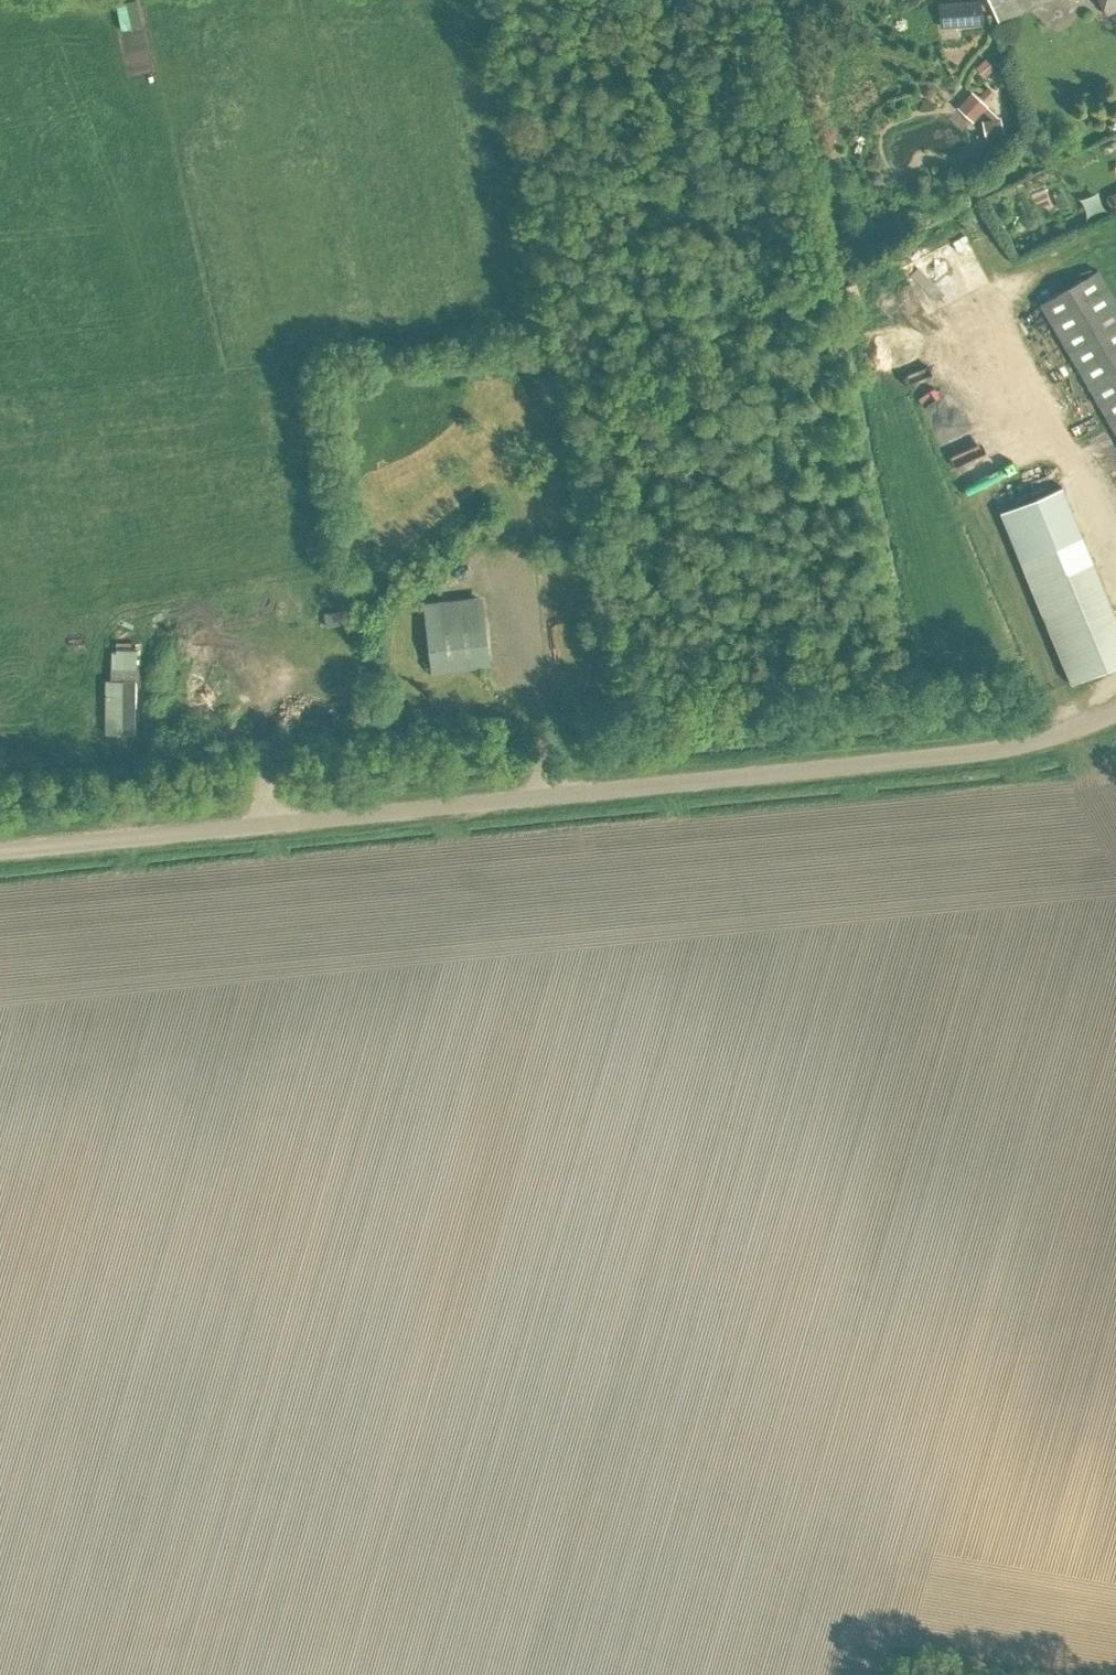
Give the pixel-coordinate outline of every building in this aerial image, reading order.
[(120,0),(126,26),(147,21),(142,0),(121,0),(120,0)] [(939,2),(941,27),(959,26),(983,24),(982,0),(966,0),(953,1),(939,2)] [(999,23),(1053,0),(989,0),(999,23)] [(1115,12),(1115,0),(1106,0),(1112,14),(1115,12)] [(985,58),(976,67),(985,77),(995,67),(985,58)] [(960,103),(977,118),(989,105),(972,90),(960,103)] [(1001,117),(982,121),(985,139),(1004,135),(1001,117)] [(1098,269),(1040,302),(1115,433),(1115,300),(1098,269)] [(956,449),(960,461),(989,451),(984,439),(956,449)] [(1021,560),(1071,683),(1115,664),(1115,618),(1082,535),(1061,486),(1000,511),(1021,560)] [(424,601),(432,672),(492,665),(483,594),(424,601)] [(328,609),(329,619),(355,617),(353,606),(328,609)] [(123,680),(122,733),(135,733),(136,680),(123,680)]
